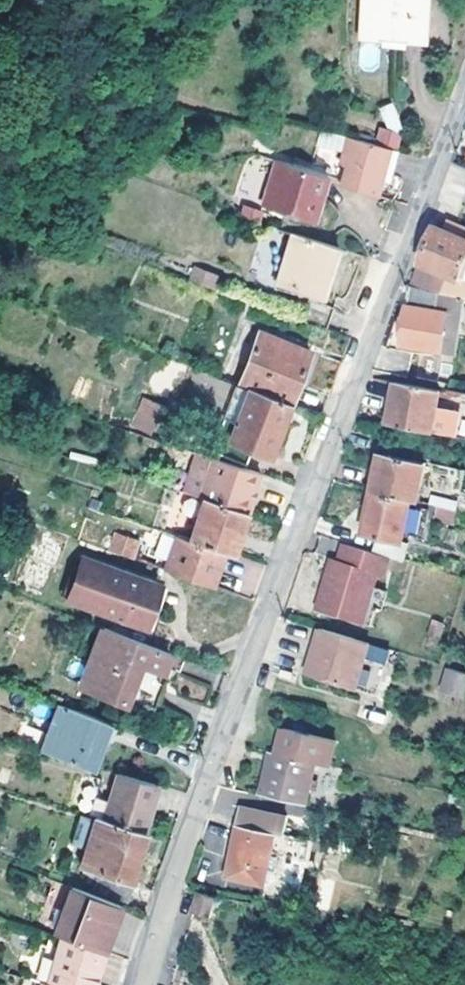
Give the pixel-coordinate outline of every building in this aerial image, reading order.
[(362,45),(427,48),(428,0),(362,0),(362,45)] [(387,131),(400,127),(393,103),(380,106),(387,131)] [(382,185),(389,136),(345,129),(340,160),(348,162),(345,178),(382,185)] [(273,161),(266,193),(317,211),(324,174),(273,161)] [(317,211),(266,193),(262,208),(314,222),(317,211)] [(243,204),(239,216),(259,223),(263,211),(243,204)] [(435,228),(428,246),(420,265),(439,273),(431,292),(464,298),(464,240),(435,228)] [(337,250),(293,238),(280,287),(324,299),(337,250)] [(439,273),(420,265),(412,288),(431,292),(439,273)] [(191,267),(188,282),(215,287),(218,272),(191,267)] [(464,302),(464,298),(431,292),(412,288),(409,304),(406,306),(403,326),(400,348),(454,357),(464,302)] [(333,310),(308,301),(302,319),(326,328),(333,310)] [(260,335),(240,387),(247,390),(229,441),(216,437),(218,454),(246,465),(251,452),(270,459),(289,406),(310,355),(260,335)] [(395,383),(388,425),(444,437),(448,410),(437,407),(439,392),(395,383)] [(142,397),(130,427),(156,437),(167,407),(142,397)] [(171,412),(161,441),(180,447),(190,418),(171,412)] [(206,498),(247,513),(259,473),(209,457),(197,453),(183,495),(205,502),(206,498)] [(375,491),(375,493),(412,502),(419,503),(457,511),(464,475),(464,473),(383,454),(375,491)] [(412,502),(375,493),(366,533),(384,537),(380,554),(390,557),(404,562),(409,543),(404,541),(412,502)] [(205,502),(190,542),(226,554),(232,556),(247,516),(247,513),(206,498),(205,502)] [(404,541),(409,543),(410,536),(424,539),(431,509),(419,506),(419,503),(412,502),(404,541)] [(213,590),(226,554),(190,542),(177,538),(166,572),(213,590)] [(116,539),(111,552),(134,561),(139,548),(116,539)] [(380,554),(345,544),(340,561),(331,595),(323,592),(318,611),(364,624),(374,590),(378,574),(385,576),(390,557),(380,554)] [(332,560),(323,592),(331,595),(340,561),(332,560)] [(159,586),(86,562),(73,600),(144,626),(159,586)] [(387,594),(374,590),(364,624),(372,626),(376,612),(381,614),(387,594)] [(91,665),(161,692),(170,668),(164,665),(169,653),(104,630),(91,665)] [(372,645),(320,630),(316,645),(318,646),(315,659),(311,661),(306,676),(357,691),(367,660),(372,645)] [(386,666),(367,660),(357,691),(377,697),(386,666)] [(161,692),(91,665),(84,682),(154,709),(161,692)] [(438,691),(464,699),(464,694),(464,673),(445,667),(438,691)] [(91,772),(94,765),(109,725),(66,709),(60,707),(42,753),(91,772)] [(284,728),(279,753),(319,763),(333,766),(339,741),(284,728)] [(271,776),(313,785),(319,763),(279,753),(276,752),(271,776)] [(140,831),(156,785),(121,774),(105,821),(140,831)] [(271,776),(265,797),(307,806),(313,785),(271,776)] [(307,862),(311,842),(284,836),(289,816),(243,806),(239,826),(227,879),(265,887),(273,854),(307,862)] [(140,831),(105,821),(98,819),(81,869),(96,875),(90,890),(129,903),(135,883),(129,881),(145,833),(140,831)] [(104,952),(121,907),(74,889),(70,888),(55,934),(104,952)] [(192,898),(187,915),(204,919),(209,903),(192,898)] [(97,978),(104,954),(54,937),(46,963),(40,982),(40,984),(95,984),(97,978)]
